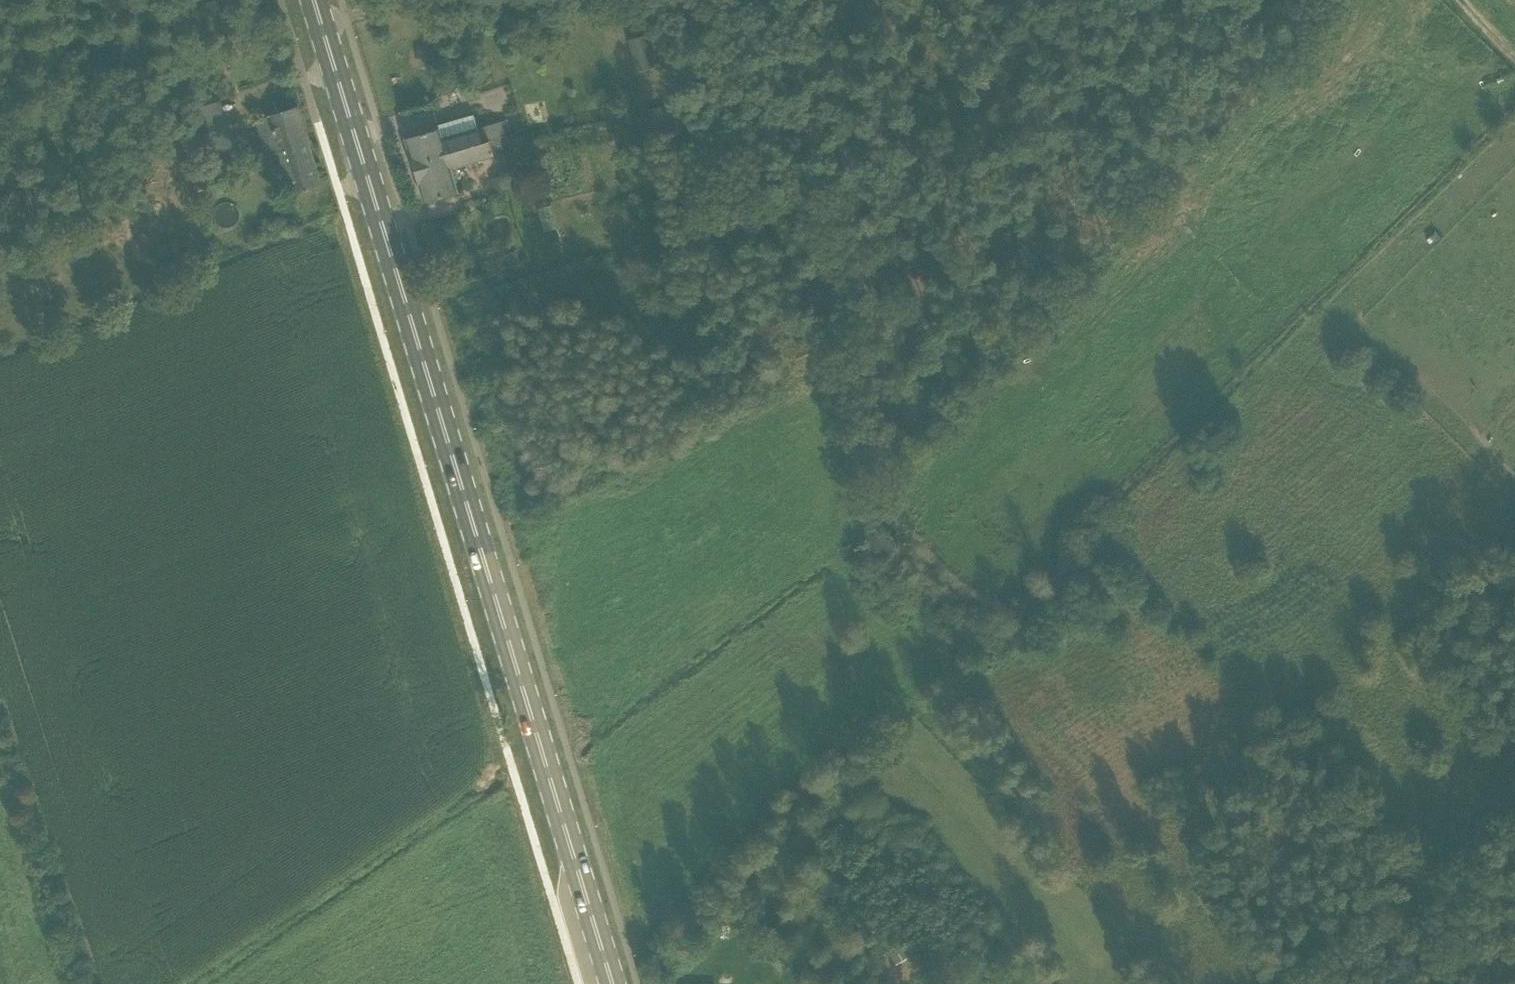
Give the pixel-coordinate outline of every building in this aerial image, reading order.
[(651,33),(629,38),(636,71),(658,65),(651,33)] [(293,194),(303,190),(323,184),(298,105),(256,118),(268,156),(280,153),(293,194)] [(438,127),(425,131),(406,137),(412,158),(481,134),(479,128),(475,114),(438,125),(438,127)] [(412,158),(425,201),(460,191),(453,169),(505,153),(501,138),(513,135),(508,119),(479,128),(481,134),(412,158)] [(235,145),(227,122),(207,129),(214,152),(235,145)] [(491,180),(495,193),(508,189),(504,176),(491,180)] [(686,194),(695,204),(705,194),(695,185),(686,194)] [(517,249),(500,255),(503,264),(519,259),(517,249)] [(903,940),(890,948),(898,963),(911,955),(903,940)]
